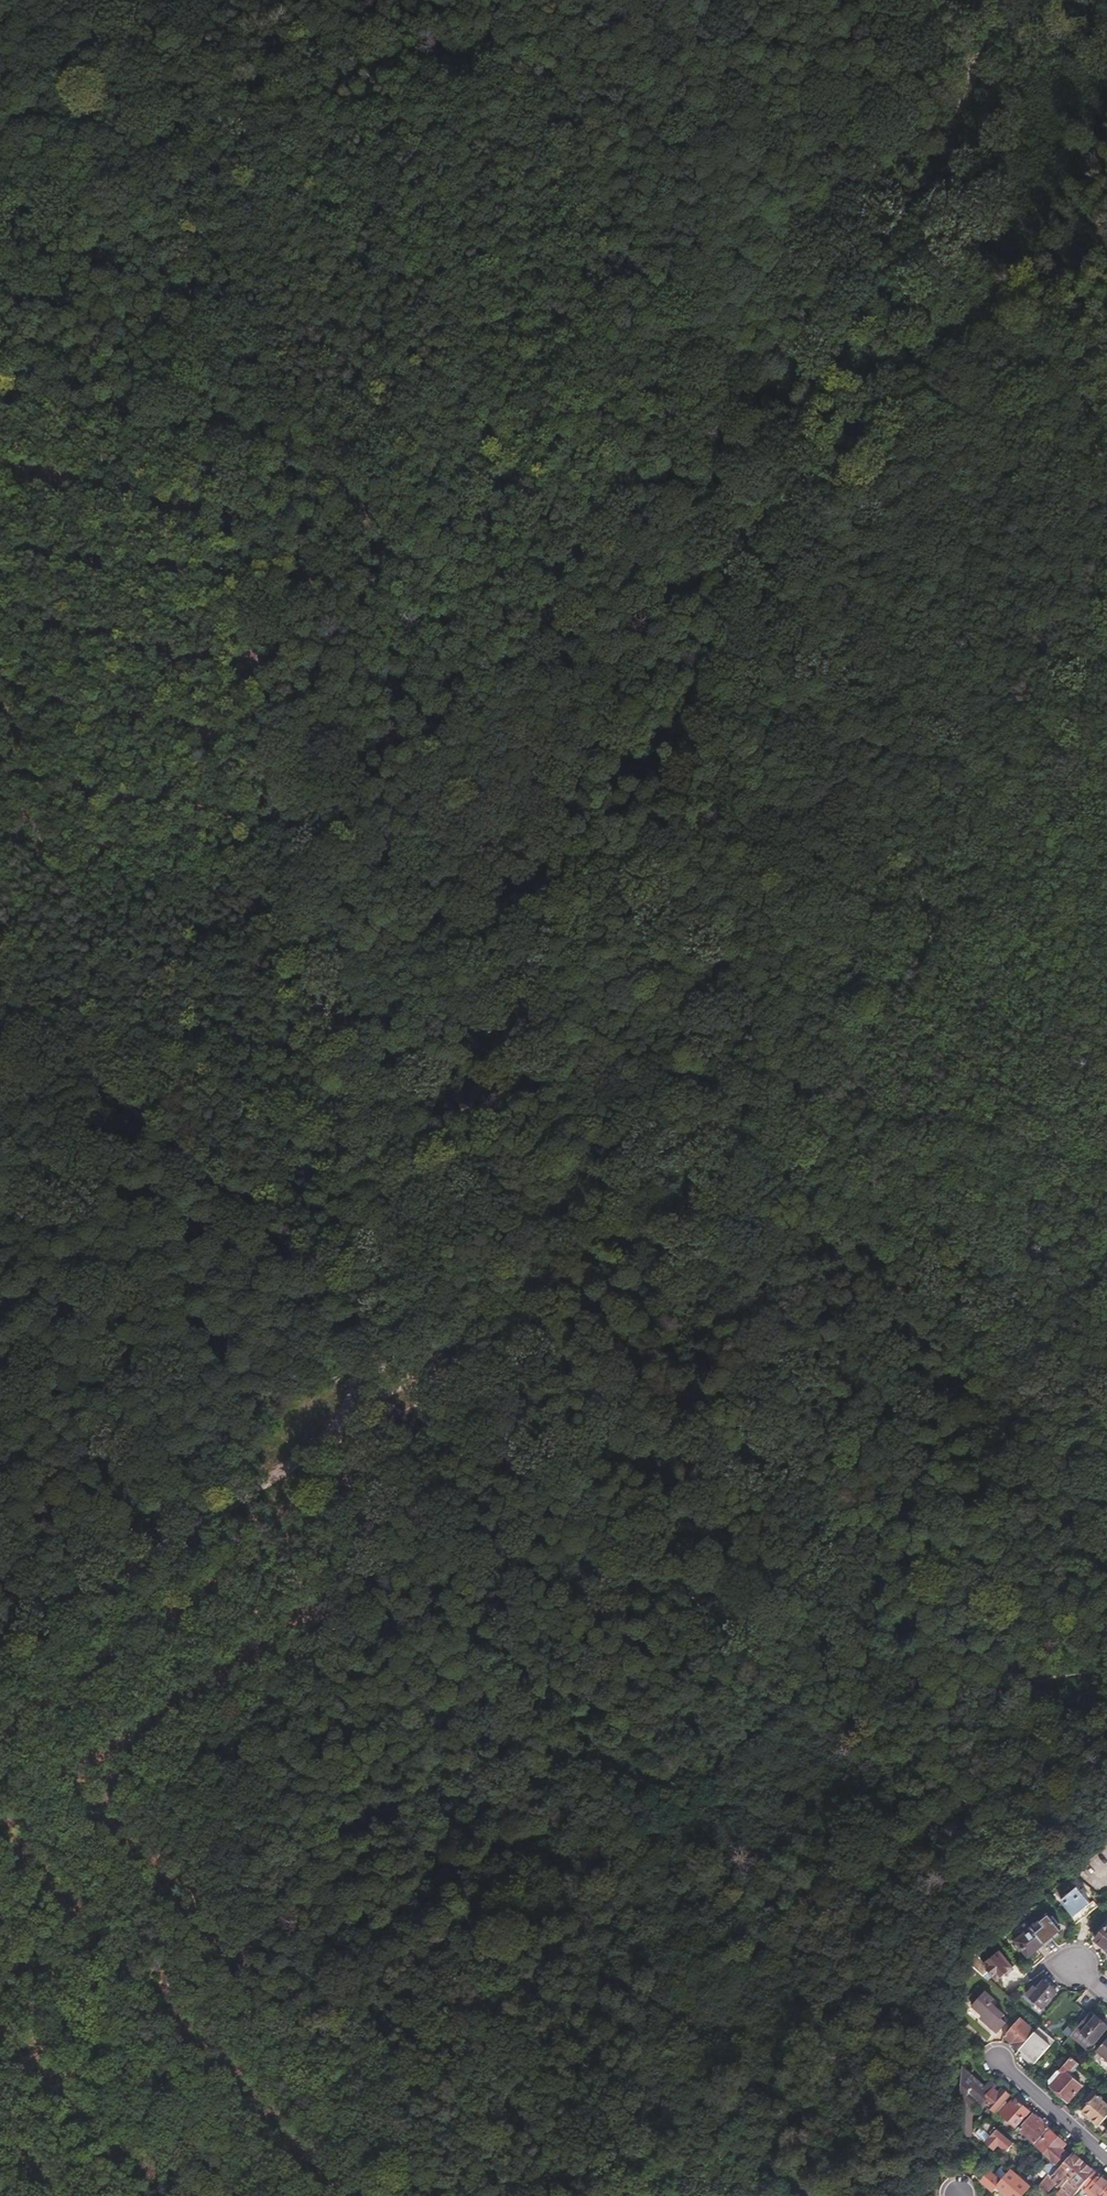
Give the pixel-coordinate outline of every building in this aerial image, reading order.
[(1075,1887),(1060,1901),(1072,1915),(1069,1918),(1073,1923),(1095,1904),(1091,1899),(1088,1902),(1075,1887)] [(1048,1915),(1033,1927),(1046,1942),(1060,1930),(1048,1915)] [(1096,1938),(1106,1948),(1106,1926),(1096,1938)] [(1046,1942),(1033,1927),(1024,1935),(1020,1931),(1017,1933),(1020,1938),(1015,1942),(1028,1957),(1046,1942)] [(967,1962),(978,1971),(988,1981),(993,1975),(998,1980),(1013,1967),(1000,1952),(985,1965),(976,1955),(967,1962)] [(967,1962),(967,1972),(973,1977),(973,1976),(978,1971),(967,1962)] [(1035,1986),(1027,1995),(1042,2008),(1057,1992),(1045,1981),(1037,1989),(1035,1986)] [(986,1992),(985,1993),(979,1988),(971,1997),(975,2001),(972,2005),(980,2013),(978,2014),(978,2016),(998,2033),(1009,2020),(991,2003),(994,1999),(986,1992)] [(1100,2018),(1092,2011),(1071,2034),(1090,2050),(1106,2030),(1106,2024),(1103,2021),(1105,2019),(1102,2015),(1100,2018)] [(965,2017),(964,2030),(976,2041),(983,2034),(965,2017)] [(1020,2049),(1035,2033),(1030,2028),(1032,2026),(1027,2021),(1025,2023),(1020,2019),(1005,2036),(1020,2049)] [(1045,2033),(1040,2027),(1035,2033),(1020,2049),(1027,2056),(1025,2058),(1033,2066),(1053,2043),(1044,2035),(1045,2033)] [(1103,2053),(1106,2057),(1106,2040),(1099,2050),(1103,2053)] [(1070,2076),(1080,2064),(1072,2057),(1061,2069),(1058,2070),(1050,2080),(1050,2084),(1069,2101),(1082,2086),(1070,2076)] [(962,2071),(960,2135),(972,2135),(974,2106),(971,2104),(976,2099),(981,2103),(983,2101),(995,2111),(1010,2094),(1003,2088),(999,2092),(994,2088),(997,2085),(993,2082),(989,2082),(985,2087),(966,2070),(962,2070),(962,2071)] [(1081,2104),(1084,2107),(1081,2109),(1082,2111),(1082,2113),(1087,2117),(1088,2115),(1098,2124),(1106,2114),(1106,2103),(1093,2090),(1081,2104)] [(1008,2101),(998,2113),(1016,2129),(1031,2111),(1016,2099),(1012,2104),(1008,2101)] [(1033,2113),(1021,2126),(1023,2128),(1020,2131),(1034,2144),(1049,2127),(1033,2113)] [(1014,2142),(983,2114),(979,2119),(984,2123),(977,2132),(996,2148),(1000,2143),(1008,2150),(1014,2142)] [(1068,2143),(1051,2128),(1034,2145),(1048,2158),(1050,2160),(1049,2161),(1051,2163),(1045,2165),(1043,2167),(1049,2172),(1053,2175),(1059,2168),(1070,2155),(1063,2149),(1068,2143)] [(1071,2177),(1085,2160),(1078,2154),(1075,2151),(1070,2155),(1059,2168),(1053,2175),(1049,2172),(1046,2176),(1038,2185),(1048,2190),(1056,2182),(1062,2187),(1071,2177)] [(1085,2160),(1071,2177),(1062,2187),(1055,2195),(1057,2195),(1074,2195),(1073,2195),(1082,2186),(1092,2174),(1096,2170),(1093,2167),(1085,2160)] [(980,2183),(991,2192),(995,2187),(1008,2173),(1000,2166),(992,2175),(989,2172),(980,2183)] [(995,2187),(1005,2195),(1021,2195),(1030,2186),(1010,2169),(1008,2173),(995,2187)] [(1082,2186),(1094,2195),(1099,2195),(1106,2186),(1106,2178),(1097,2169),(1096,2170),(1092,2174),(1082,2186)] [(1099,2195),(1106,2195),(1106,2186),(1099,2195)]
